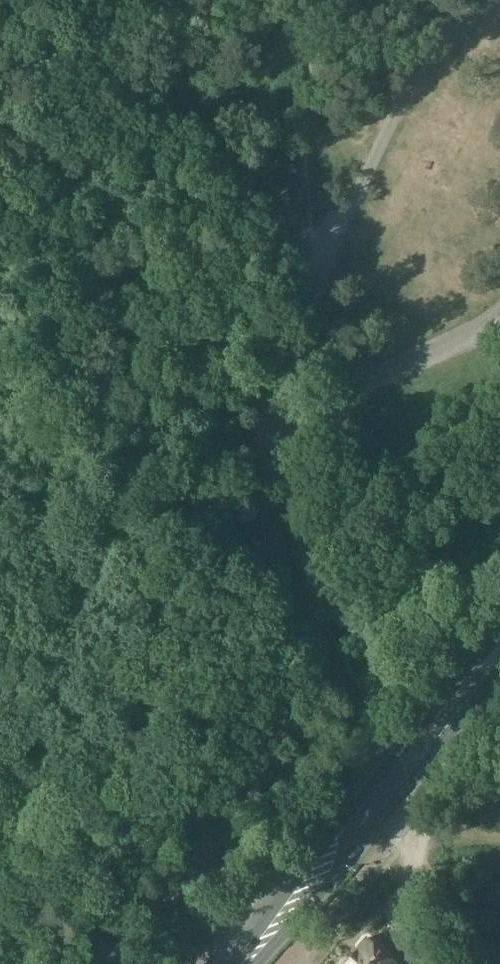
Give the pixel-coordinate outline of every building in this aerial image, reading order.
[(412,947),(403,925),(391,930),(400,952),(412,947)] [(387,953),(368,938),(367,939),(363,940),(359,945),(359,949),(352,957),(361,963),(395,963),(397,962),(387,953)]
